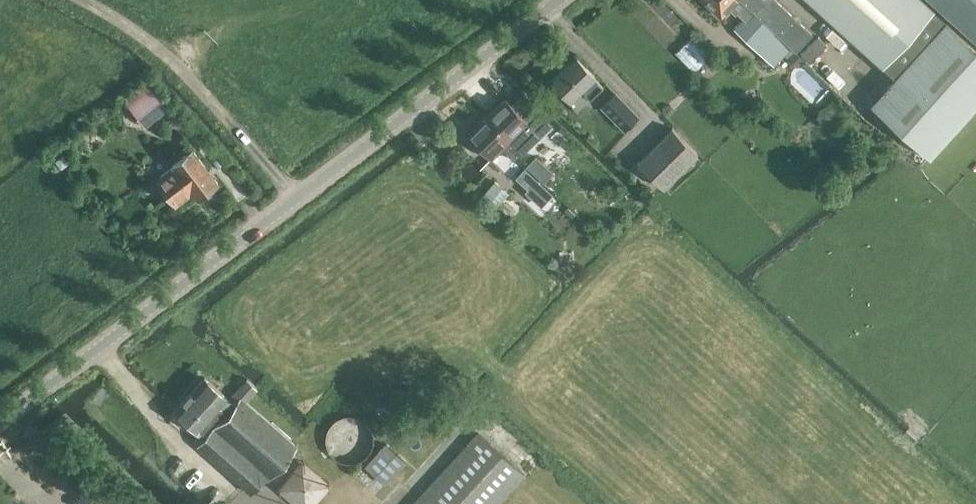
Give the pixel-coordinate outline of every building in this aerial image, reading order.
[(728,7),(736,14),(737,12),(743,17),(734,28),(775,65),(792,47),(796,51),(812,33),(778,0),(766,0),(766,1),(765,0),(703,0),(720,16),(728,7)] [(925,0),(812,0),(896,76),(945,22),(948,20),(925,0)] [(975,38),(975,0),(934,0),(975,38)] [(975,107),(975,50),(945,22),(896,76),(870,106),(929,159),(975,107)] [(711,55),(693,37),(676,52),(694,71),(711,55)] [(591,98),(604,86),(576,57),(552,80),(571,99),(582,88),(591,98)] [(145,126),(168,106),(149,83),(125,102),(145,126)] [(624,131),(638,117),(615,93),(600,106),(624,131)] [(506,98),(486,117),(512,144),(519,137),(515,133),(528,121),(506,98)] [(512,144),(486,117),(467,135),(503,173),(504,172),(528,194),(541,179),(544,183),(554,172),(525,146),(519,151),(512,144)] [(663,188),(697,156),(672,130),(638,161),(663,188)] [(171,167),(156,179),(176,205),(192,192),(197,197),(216,183),(190,149),(170,165),(171,167)] [(480,194),(492,207),(506,195),(493,182),(480,194)] [(547,220),(564,203),(543,183),(527,200),(547,220)] [(205,376),(188,396),(175,410),(200,432),(212,419),(216,422),(197,443),(252,493),(265,478),(268,478),(297,446),(245,400),(257,387),(248,379),(230,399),(205,376)] [(347,415),(341,417),(334,421),(330,426),(327,431),(326,440),(328,448),(330,453),(336,459),(341,461),(347,463),(354,462),(360,461),(363,459),(368,455),(372,448),(374,442),(374,437),(373,431),(370,425),(367,422),(363,419),(358,416),(353,415),(347,415)] [(526,473),(479,431),(413,503),(498,503),(526,473)] [(386,485),(407,462),(385,442),(364,464),(386,485)] [(332,485),(302,460),(277,489),(295,503),(316,503),(332,485)]
